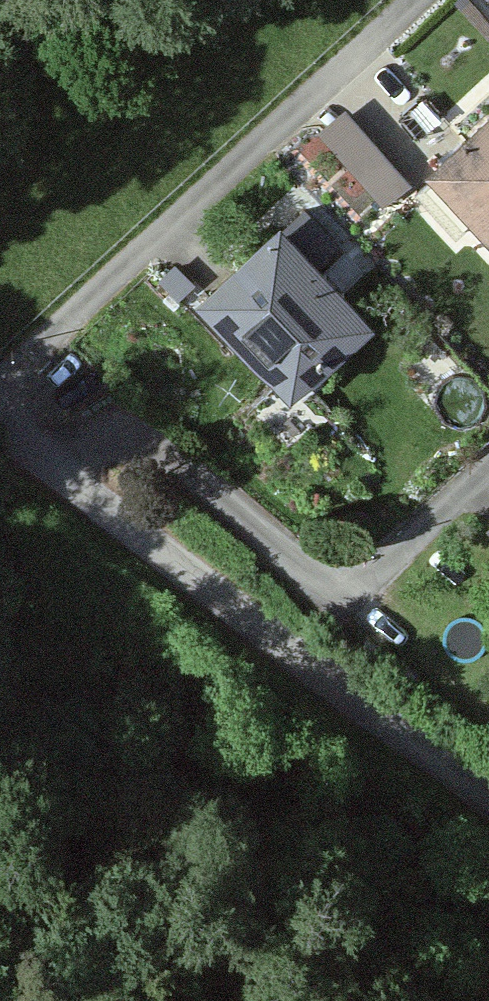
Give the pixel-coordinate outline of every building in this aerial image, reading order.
[(421,173),(488,246),(488,110),(421,173)] [(402,187),(344,111),(315,132),(373,208),(402,187)] [(277,218),(191,297),(286,400),(368,325),(323,275),(339,260),(298,215),(285,226),(277,218)]
